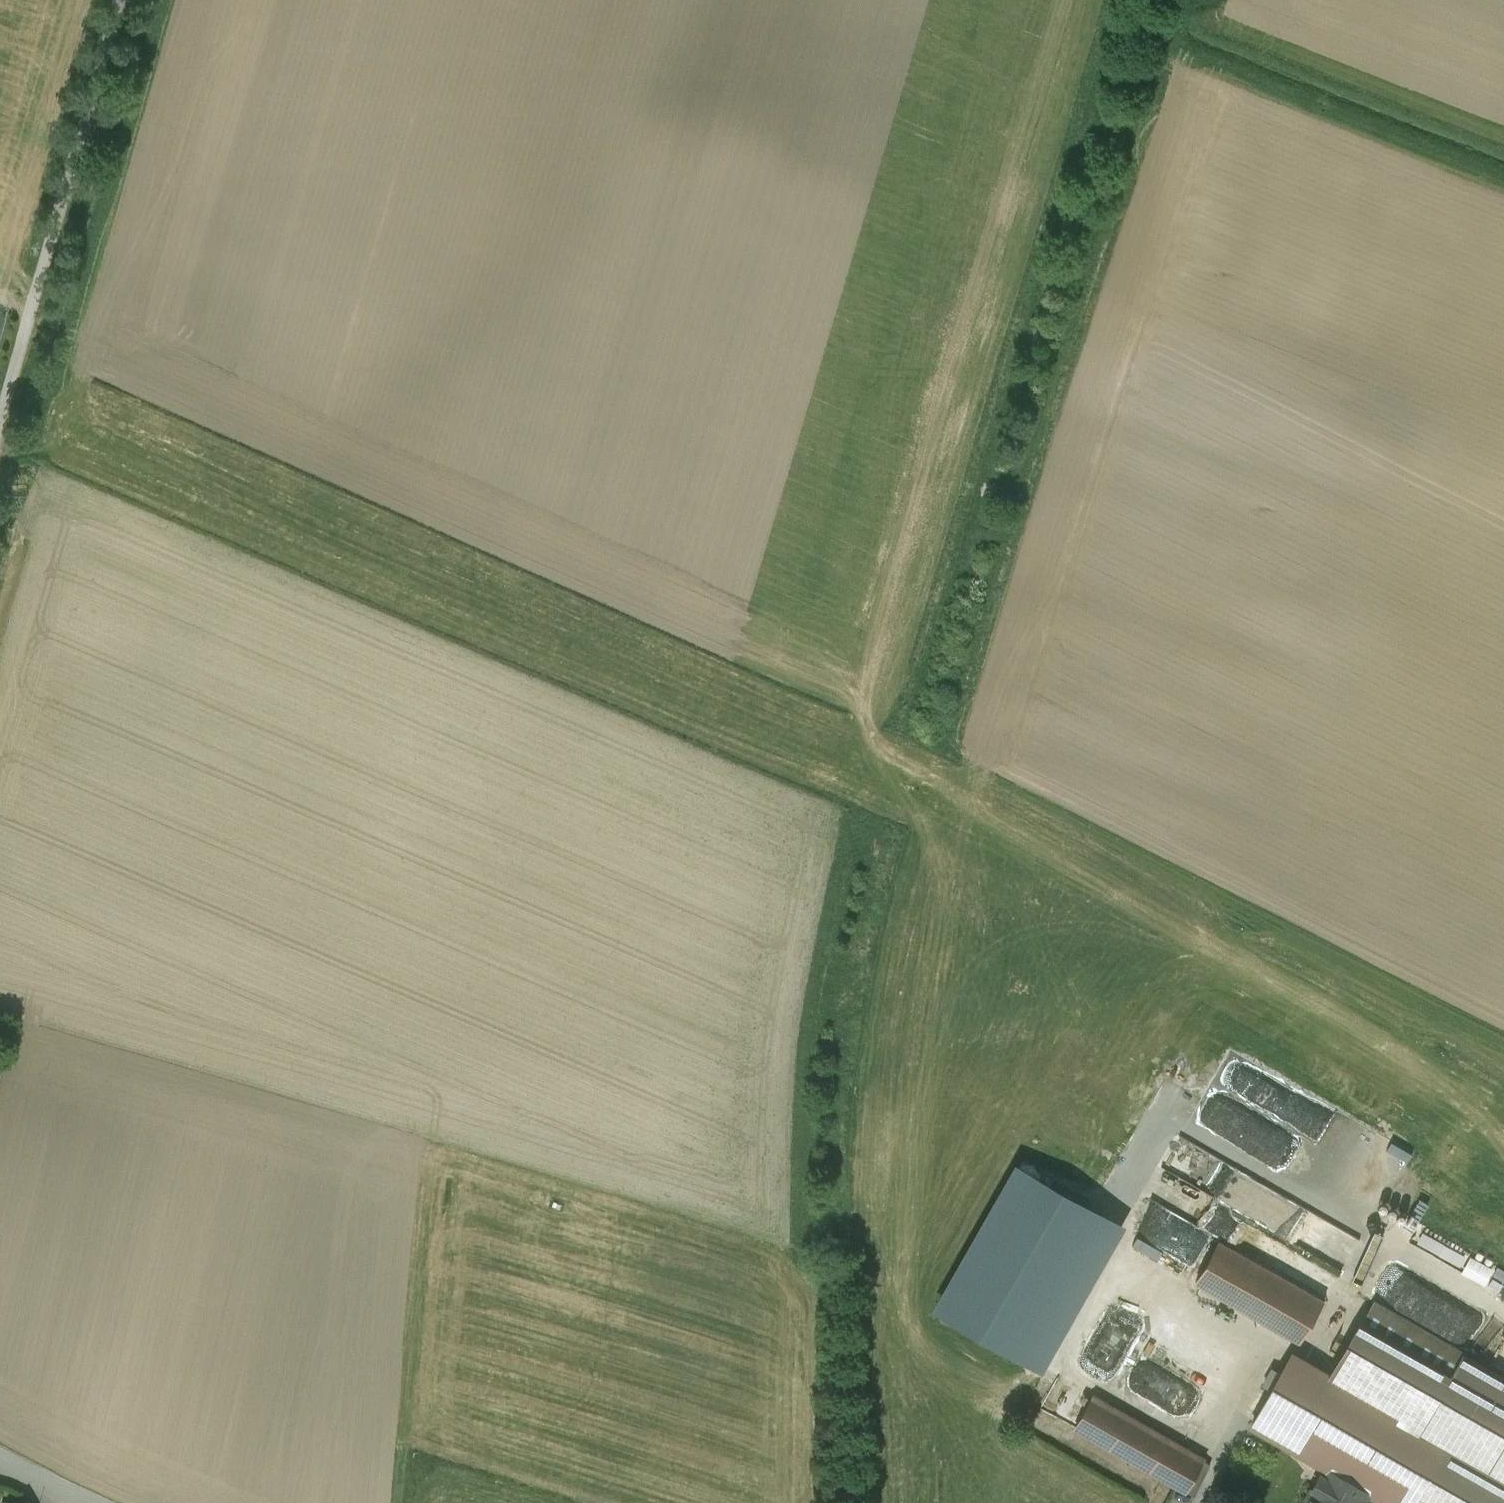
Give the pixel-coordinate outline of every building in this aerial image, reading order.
[(1179,1138),(1153,1191),(1172,1201),(1185,1175),(1218,1191),(1222,1183),(1229,1187),(1226,1194),(1256,1208),(1268,1182),(1179,1138)] [(1018,1166),(938,1307),(1041,1365),(1121,1225),(1018,1166)] [(1328,1297),(1222,1238),(1198,1281),(1303,1340),(1328,1297)] [(1473,1253),(1465,1272),(1490,1282),(1498,1263),(1473,1253)] [(1375,1298),(1332,1374),(1399,1412),(1396,1418),(1423,1433),(1414,1449),(1440,1464),(1419,1500),(1425,1502),(1503,1502),(1503,1378),(1465,1356),(1467,1352),(1375,1298)] [(1342,1407),(1282,1373),(1253,1423),(1314,1457),(1342,1407)] [(1204,1459),(1092,1395),(1075,1427),(1187,1490),(1204,1459)] [(1388,1434),(1342,1407),(1314,1457),(1326,1464),(1353,1479),(1359,1483),(1388,1434)] [(1396,1418),(1388,1434),(1359,1483),(1374,1492),(1393,1502),(1417,1502),(1419,1500),(1440,1464),(1414,1449),(1423,1433),(1396,1418)] [(1307,1496),(1312,1499),(1312,1497),(1322,1502),(1339,1502),(1353,1479),(1326,1464),(1307,1496)] [(1353,1479),(1339,1502),(1367,1502),(1374,1492),(1359,1483),(1353,1479)]
